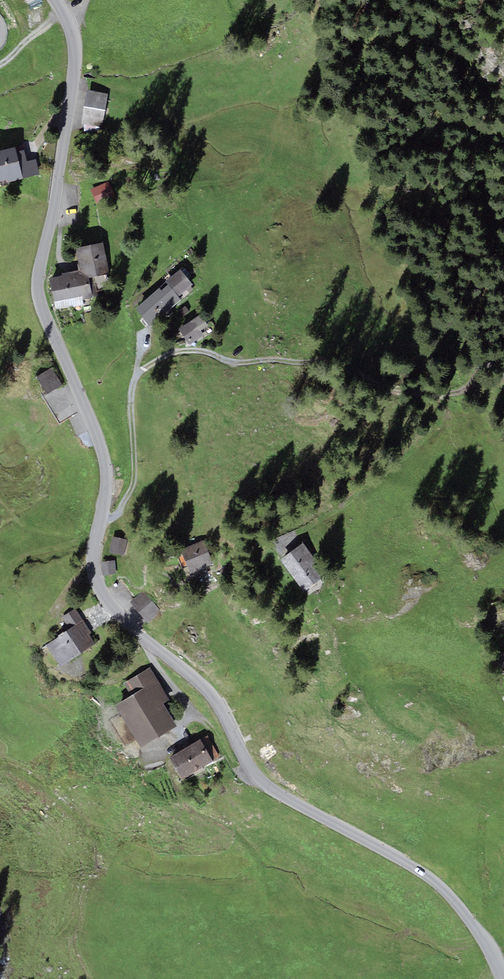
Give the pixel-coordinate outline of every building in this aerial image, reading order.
[(102,129),(108,93),(86,90),(81,126),(102,129)] [(15,147),(0,151),(0,184),(22,179),(15,147)] [(91,190),(96,206),(107,203),(102,187),(91,190)] [(109,274),(103,242),(75,248),(79,270),(81,280),(95,277),(109,274)] [(98,292),(95,277),(81,280),(79,270),(62,273),(63,276),(49,279),(54,301),(98,292)] [(179,270),(166,282),(181,300),(195,288),(179,270)] [(134,309),(150,327),(181,300),(166,282),(134,309)] [(178,331),(189,345),(210,329),(199,315),(178,331)] [(47,395),(63,385),(51,367),(36,377),(47,395)] [(70,409),(55,409),(54,416),(69,416),(69,412),(76,412),(76,396),(62,396),(62,404),(70,404),(70,409)] [(129,542),(112,539),(110,555),(127,557),(129,542)] [(303,542),(281,559),(304,591),(327,575),(303,542)] [(186,544),(180,574),(208,579),(214,550),(186,544)] [(117,579),(115,560),(100,562),(102,580),(117,579)] [(149,586),(130,601),(148,623),(166,608),(149,586)] [(70,629),(82,621),(74,609),(62,617),(70,629)] [(46,644),(61,666),(97,643),(82,621),(70,629),(46,644)] [(503,673),(503,653),(493,655),(495,675),(503,673)] [(125,684),(131,695),(115,705),(141,747),(176,725),(162,703),(169,699),(149,669),(125,684)] [(207,736),(200,740),(212,760),(219,756),(207,736)] [(169,757),(182,779),(213,761),(212,760),(200,740),(200,739),(169,757)]
